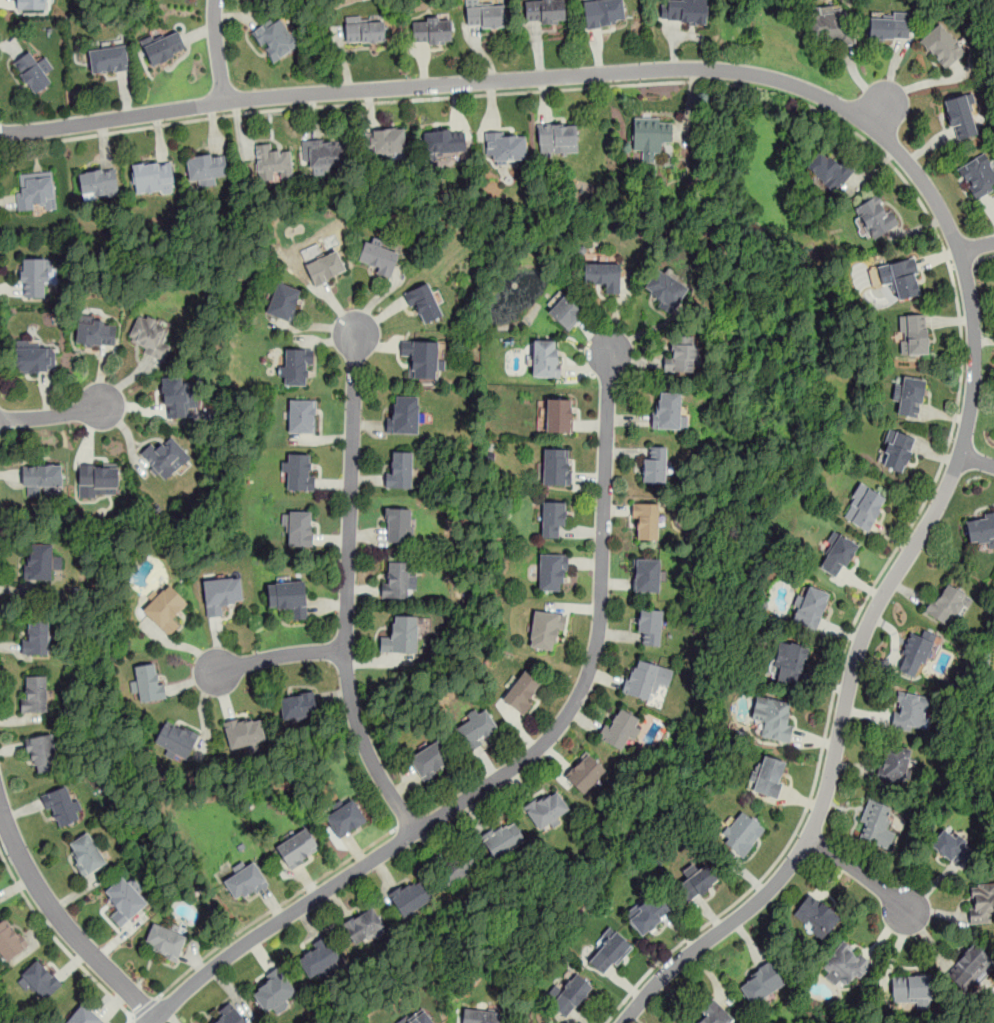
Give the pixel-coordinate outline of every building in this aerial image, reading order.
[(46,9),(46,0),(17,0),(17,9),(46,9)] [(468,29),(507,25),(505,0),(497,0),(465,4),(468,29)] [(566,21),(564,0),(524,0),(527,25),(566,21)] [(625,23),(622,0),(592,0),(582,1),(585,28),(625,23)] [(706,24),(707,0),(661,0),(660,23),(706,24)] [(808,6),(810,46),(851,44),(849,5),(808,6)] [(868,38),(908,39),(908,14),(869,13),(868,38)] [(298,45),(278,15),(252,33),(272,63),(298,45)] [(413,44),(452,42),(450,15),(411,18),(413,44)] [(384,42),(384,18),(345,18),(345,42),(384,42)] [(967,49),(941,20),(919,40),(945,69),(967,49)] [(141,43),(151,66),(186,49),(176,27),(141,43)] [(89,49),(91,74),(129,69),(126,45),(89,49)] [(34,94),(51,82),(45,73),(52,67),(43,54),(35,60),(29,51),(12,63),(34,94)] [(943,99),(953,140),(979,134),(970,93),(943,99)] [(632,150),(642,150),(642,161),(658,162),(658,142),(671,142),(671,119),(633,118),(632,150)] [(538,156),(578,154),(577,121),(537,123),(538,156)] [(366,129),(366,156),(405,156),(405,129),(366,129)] [(422,131),(424,155),(465,153),(463,129),(422,131)] [(485,131),(485,156),(495,156),(496,165),(516,165),(516,160),(526,159),(525,130),(485,131)] [(302,139),(302,164),(312,164),(312,170),(346,170),(346,139),(302,139)] [(255,144),(257,180),(292,179),(291,150),(270,151),(270,144),(255,144)] [(805,166),(832,193),(851,174),(824,147),(805,166)] [(186,157),(189,181),(198,180),(199,186),(215,184),(214,177),(227,175),(225,153),(186,157)] [(989,162),(984,153),(957,166),(973,198),(993,188),(993,160),(989,162)] [(133,161),(133,192),(173,192),(172,161),(133,161)] [(79,172),(81,198),(118,195),(115,168),(79,172)] [(55,208),(53,171),(17,174),(20,211),(55,208)] [(897,223),(879,193),(853,209),(871,239),(897,223)] [(390,245),(368,235),(356,263),(388,277),(399,252),(388,248),(390,245)] [(346,271),(337,249),(304,264),(314,285),(346,271)] [(882,285),(893,283),(897,299),(922,294),(914,257),(877,265),(882,285)] [(50,258),(21,258),(21,297),(50,297),(50,258)] [(619,293),(619,263),(583,263),(583,283),(605,283),(605,293),(619,293)] [(673,312),(689,287),(656,267),(640,293),(673,312)] [(290,321),(300,289),(276,282),(266,313),(290,321)] [(405,292),(419,325),(442,315),(428,282),(405,292)] [(568,330),(583,312),(559,291),(544,309),(568,330)] [(169,325),(139,312),(126,343),(164,359),(170,345),(162,341),(169,325)] [(927,354),(926,314),(901,314),(901,354),(927,354)] [(114,347),(115,326),(104,325),(105,317),(78,315),(76,344),(114,347)] [(673,337),(672,356),(664,356),(663,372),(695,372),(696,338),(673,337)] [(435,378),(435,368),(445,369),(445,358),(436,358),(436,340),(400,340),(400,357),(410,357),(410,378),(435,378)] [(532,376),(559,376),(559,340),(532,340),(532,376)] [(15,341),(15,372),(51,372),(51,341),(15,341)] [(279,349),(279,376),(283,376),(283,386),(311,386),(311,349),(279,349)] [(193,383),(182,383),(181,376),(161,377),(164,418),(195,416),(193,383)] [(919,417),(925,379),(902,376),(901,384),(895,383),(892,401),(899,402),(898,413),(919,417)] [(652,429),(686,429),(686,412),(680,412),(680,392),(659,392),(659,401),(652,401),(652,429)] [(418,395),(396,395),(396,406),(387,406),(387,433),(418,433),(418,395)] [(546,432),(571,432),(571,398),(546,398),(546,432)] [(315,433),(315,399),(288,399),(288,433),(315,433)] [(879,465),(903,472),(914,436),(890,429),(879,465)] [(139,454),(164,482),(191,457),(171,435),(156,449),(151,443),(139,454)] [(644,483),(666,483),(666,446),(644,446),(644,483)] [(570,448),(543,448),(543,485),(570,485),(570,448)] [(411,488),(411,451),(391,451),(391,460),(386,460),(386,488),(411,488)] [(313,490),(313,454),(282,454),(282,490),(313,490)] [(79,494),(118,494),(118,463),(79,463),(79,494)] [(62,465),(22,465),(22,490),(62,490),(62,465)] [(886,499),(863,485),(843,518),(867,532),(886,499)] [(542,538),(565,538),(565,502),(542,502),(542,538)] [(634,540),(658,540),(658,504),(634,504),(634,540)] [(386,542),(413,542),(413,508),(386,508),(386,542)] [(312,510),(285,510),(285,547),(312,547),(312,510)] [(970,544),(993,539),(993,512),(965,518),(970,544)] [(817,567),(839,579),(858,546),(836,533),(817,567)] [(24,581),(51,581),(51,570),(61,570),(61,555),(51,555),(51,543),(32,543),(32,553),(24,553),(24,581)] [(539,591),(566,591),(566,554),(539,554),(539,591)] [(661,558),(635,558),(634,592),(660,592),(661,558)] [(408,598),(408,561),(383,561),(383,598),(408,598)] [(202,580),(207,618),(224,616),(223,606),(243,603),(240,576),(202,580)] [(268,612),(289,610),(290,620),(307,619),(304,579),(267,582),(268,612)] [(949,629),(969,598),(945,582),(925,612),(949,629)] [(167,636),(179,624),(172,618),(187,603),(168,584),(142,610),(167,636)] [(797,592),(789,621),(818,629),(828,592),(807,586),(805,594),(797,592)] [(661,609),(639,609),(639,645),(661,645),(661,609)] [(528,648),(551,651),(552,640),(562,641),(565,613),(533,610),(528,648)] [(416,654),(417,616),(392,615),(391,635),(380,635),(380,654),(416,654)] [(22,655),(48,655),(48,617),(29,617),(29,637),(22,637),(22,655)] [(895,670),(917,679),(935,635),(923,630),(920,636),(911,632),(895,670)] [(799,685),(807,646),(780,640),(771,679),(799,685)] [(673,670),(632,658),(621,694),(652,703),(657,685),(668,688),(673,670)] [(138,694),(140,703),(164,699),(158,662),(135,666),(137,678),(130,679),(133,695),(138,694)] [(522,714),(544,684),(523,668),(501,699),(522,714)] [(46,676),(21,676),(21,713),(46,713),(46,676)] [(932,697),(897,690),(890,726),(925,733),(932,697)] [(283,721),(318,716),(314,691),(279,696),(283,721)] [(785,722),(788,700),(755,695),(751,718),(761,720),(758,737),(790,742),(792,723),(785,722)] [(489,732),(497,727),(482,704),(452,725),(470,752),(492,737),(489,732)] [(644,721),(618,705),(599,737),(625,752),(644,721)] [(224,722),(230,751),(266,743),(259,714),(224,722)] [(198,733),(165,718),(152,745),(185,761),(198,733)] [(52,732),(25,737),(31,774),(59,769),(52,732)] [(453,761),(438,738),(408,758),(423,781),(453,761)] [(913,749),(884,743),(876,779),(905,786),(913,749)] [(582,794),(606,769),(587,751),(563,775),(582,794)] [(788,761),(764,754),(761,764),(756,763),(748,792),(776,800),(788,761)] [(83,817),(71,783),(41,794),(54,828),(83,817)] [(570,810),(557,791),(550,796),(546,791),(523,806),(539,830),(570,810)] [(339,840),(367,821),(352,798),(324,817),(339,840)] [(889,849),(895,831),(886,828),(894,807),(868,798),(855,837),(889,849)] [(765,831),(742,809),(718,836),(741,857),(765,831)] [(493,859),(526,842),(513,817),(480,834),(493,859)] [(928,845),(960,869),(975,849),(943,825),(928,845)] [(275,844),(287,868),(320,851),(307,827),(275,844)] [(107,864),(89,831),(65,843),(83,877),(107,864)] [(478,866),(468,850),(438,870),(448,886),(478,866)] [(267,883),(254,861),(223,880),(237,902),(267,883)] [(706,864),(698,870),(693,863),(681,872),(686,879),(676,887),(688,903),(719,880),(706,864)] [(150,902),(125,873),(102,892),(117,909),(109,916),(119,928),(150,902)] [(434,899),(419,875),(388,894),(403,918),(434,899)] [(991,923),(990,913),(993,913),(993,882),(968,883),(970,924),(991,923)] [(624,914),(640,936),(671,913),(655,892),(624,914)] [(791,918),(825,940),(841,915),(807,893),(791,918)] [(355,949),(387,932),(373,905),(341,922),(355,949)] [(28,945),(7,915),(0,920),(0,961),(2,964),(28,945)] [(187,935),(178,932),(179,929),(154,919),(142,947),(176,961),(187,935)] [(603,945),(589,963),(606,977),(632,944),(609,926),(597,940),(603,945)] [(342,962),(326,936),(293,956),(309,982),(342,962)] [(818,965),(851,992),(872,966),(839,939),(818,965)] [(981,966),(990,974),(993,969),(993,962),(973,942),(944,974),(960,989),(981,966)] [(19,975),(42,1001),(62,984),(39,958),(19,975)] [(736,984),(752,1007),(785,984),(769,961),(736,984)] [(255,982),(260,989),(252,995),(265,1013),(273,1006),(276,1010),(298,994),(279,966),(255,982)] [(546,1000),(565,1019),(594,989),(576,971),(546,1000)] [(916,1002),(916,1009),(930,1009),(930,975),(891,976),(891,1002),(916,1002)] [(734,1019),(713,997),(698,1011),(705,1018),(700,1022),(730,1022),(734,1019)] [(231,1002),(204,1022),(248,1022),(231,1002)] [(83,1003),(65,1022),(104,1022),(105,1022),(83,1003)] [(424,1006),(397,1022),(434,1022),(424,1006)] [(503,1011),(460,1008),(459,1022),(502,1022),(503,1011)]
